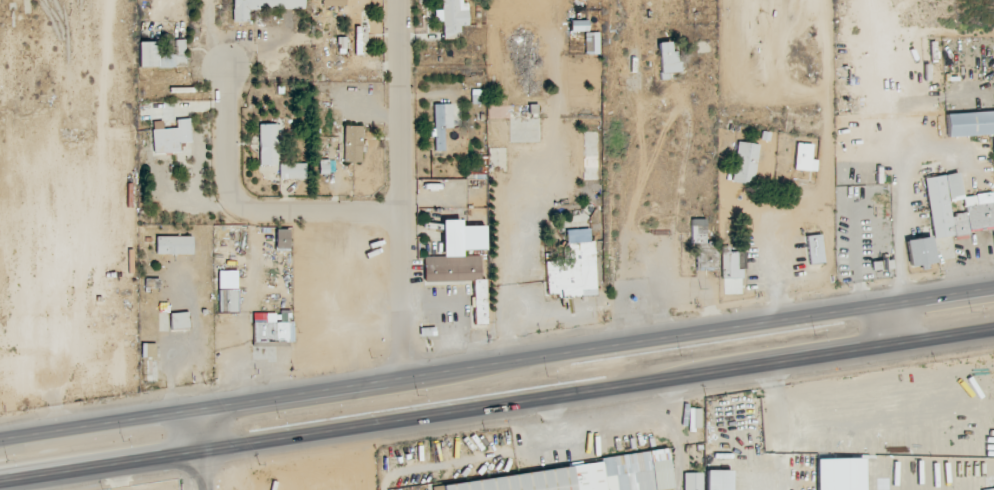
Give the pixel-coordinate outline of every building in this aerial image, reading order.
[(248,22),(247,11),(303,10),(303,0),(231,0),(232,23),(248,22)] [(440,11),(433,11),(434,22),(441,22),(442,40),(457,39),(456,26),(465,26),(464,0),(440,0),(440,11)] [(157,68),(184,68),(183,40),(173,41),(173,54),(157,55),(157,68)] [(137,43),(138,68),(156,68),(156,43),(137,43)] [(657,43),(659,80),(668,80),(667,73),(678,73),(677,52),(669,53),(668,43),(657,43)] [(443,152),(442,129),(451,129),(450,105),(432,105),(433,152),(443,152)] [(946,138),(991,135),(993,200),(993,112),(944,115),(946,138)] [(189,143),(188,120),(175,120),(175,129),(161,130),(161,122),(151,122),(153,153),(178,152),(177,143),(189,143)] [(274,125),(257,125),(258,166),(275,165),(274,125)] [(359,163),(361,127),(343,127),(342,163),(359,163)] [(757,145),(735,143),(731,183),(753,185),(757,145)] [(815,160),(810,160),(811,145),(794,144),(793,171),(815,172),(815,160)] [(305,180),(305,165),(278,164),(277,179),(305,180)] [(931,240),(967,235),(967,230),(993,226),(993,203),(992,203),(991,193),(960,197),(957,174),(922,179),(931,240)] [(694,272),(720,272),(720,295),(741,295),(741,269),(736,269),(736,253),(727,253),(727,247),(718,247),(718,242),(704,242),(704,220),(689,220),(689,246),(694,246),(694,272)] [(471,282),(472,325),(485,325),(484,281),(479,281),(478,256),(460,257),(460,251),(484,250),(483,227),(459,227),(459,221),(440,221),(441,257),(422,258),(422,283),(471,282)] [(594,290),(592,241),(588,241),(588,229),(564,230),(565,244),(561,245),(561,261),(544,262),(545,295),(555,295),(556,299),(579,298),(579,291),(594,290)] [(287,230),(273,230),(274,250),(288,249),(287,230)] [(804,237),(807,265),(823,264),(819,235),(804,237)] [(191,255),(190,237),(154,237),(155,255),(191,255)] [(924,267),(924,265),(933,263),(929,237),(903,241),(908,269),(924,267)] [(217,311),(235,311),(236,291),(217,290),(217,311)] [(252,359),(266,359),(266,343),(293,343),(293,322),(288,322),(288,311),(278,311),(278,314),(251,314),(252,359)] [(168,315),(170,331),(188,328),(186,312),(168,315)] [(233,322),(214,322),(214,345),(234,344),(233,322)] [(667,457),(442,479),(443,489),(670,489),(667,457)] [(849,462),(832,463),(833,489),(850,489),(849,462)] [(729,471),(705,471),(705,489),(729,489),(729,471)] [(701,474),(682,473),(682,489),(700,489),(701,474)]
